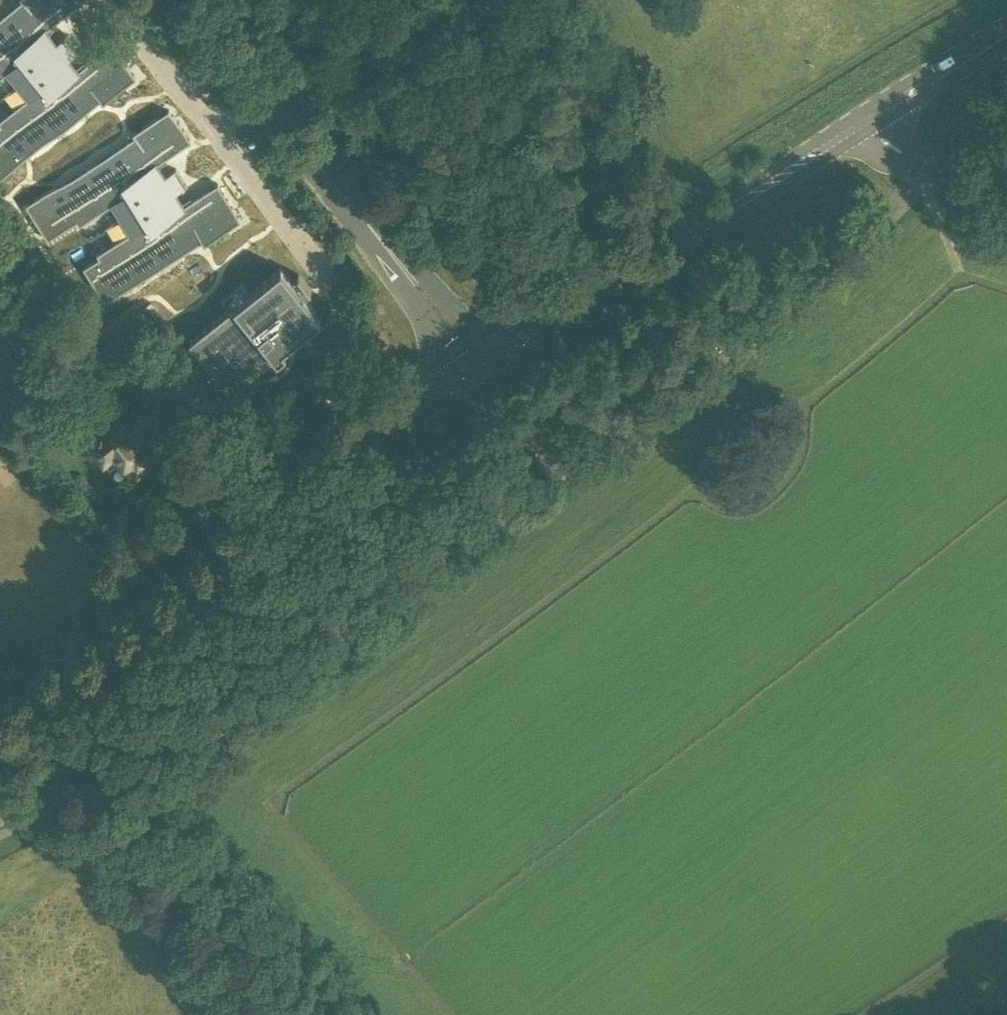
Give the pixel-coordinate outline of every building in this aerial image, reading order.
[(0,19),(0,78),(6,73),(27,98),(0,120),(0,126),(0,179),(101,97),(103,100),(137,73),(110,40),(107,43),(103,46),(86,60),(84,58),(77,63),(70,54),(79,47),(67,32),(57,39),(50,30),(57,25),(55,22),(72,8),(72,9),(76,5),(79,2),(77,0),(22,0),(22,1),(0,19)] [(135,135),(25,205),(48,240),(77,221),(79,225),(111,205),(129,232),(97,253),(99,256),(83,267),(100,293),(100,294),(103,298),(105,301),(202,239),(204,242),(241,219),(218,184),(215,186),(210,189),(192,201),(190,198),(182,203),(176,193),(186,187),(176,171),(166,177),(159,167),(167,162),(165,160),(184,148),(188,145),(192,143),(169,108),(133,131),(135,135)] [(230,308),(189,340),(197,350),(212,369),(230,391),(262,364),(275,354),(278,358),(286,351),(285,349),(284,347),(289,343),(290,343),(298,336),(322,317),(304,295),(292,279),(281,266),(250,291),(230,308)] [(151,301),(93,345),(100,356),(159,311),(151,301)] [(118,353),(135,375),(161,354),(144,333),(118,353)] [(165,410),(151,392),(89,442),(105,461),(114,454),(125,467),(130,463),(138,473),(160,455),(148,440),(153,435),(146,426),(165,410)]
